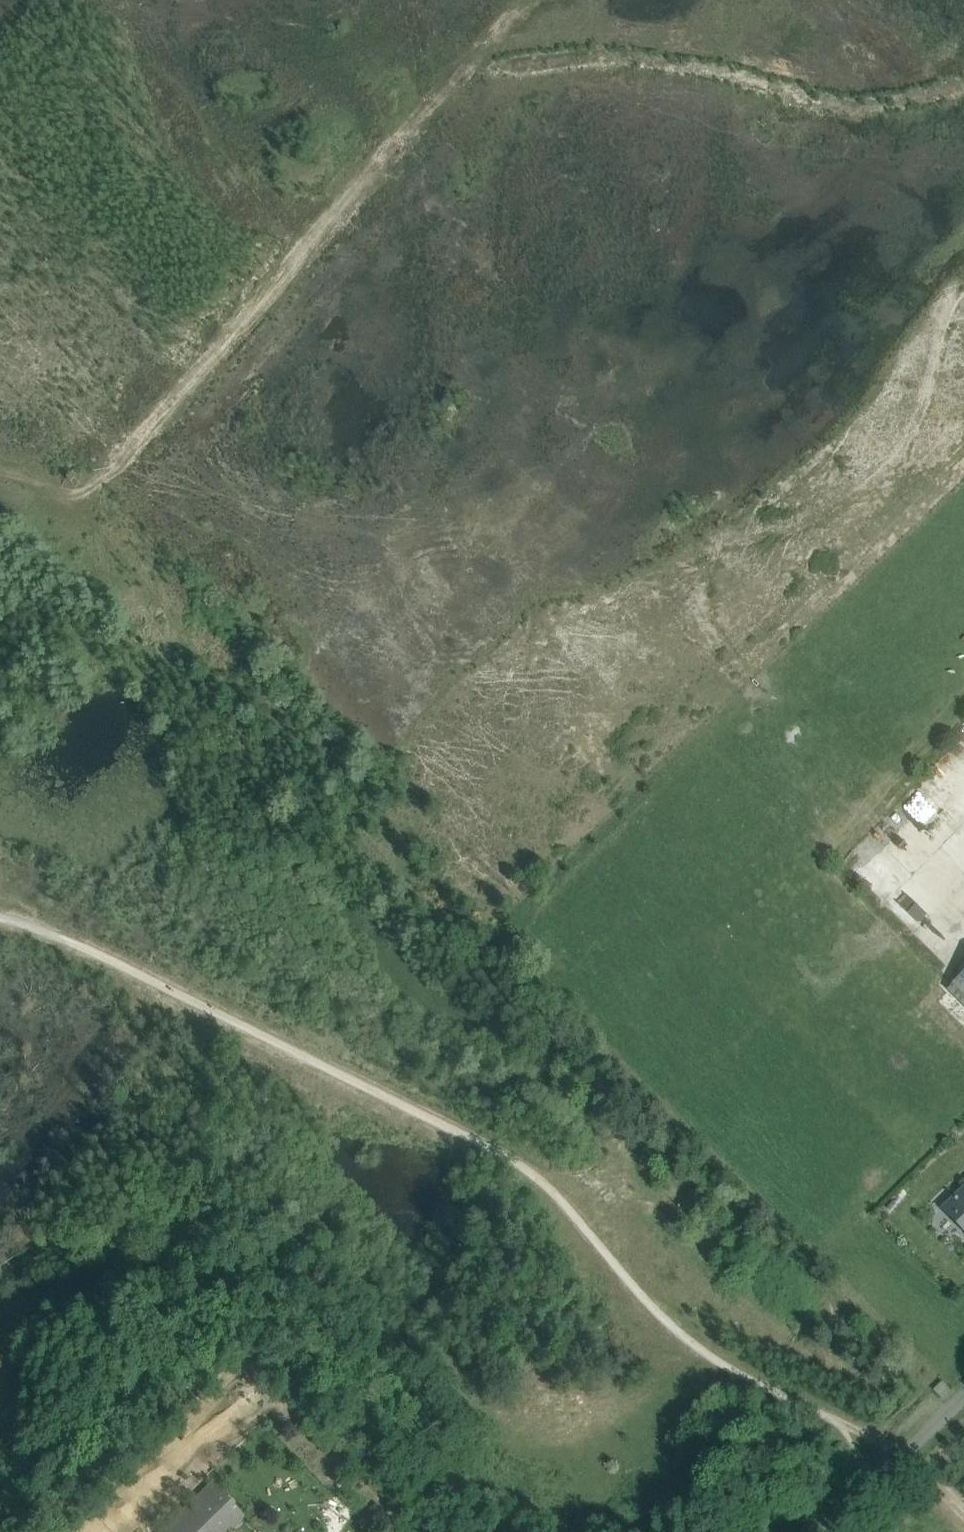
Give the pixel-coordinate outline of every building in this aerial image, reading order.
[(946,991),(963,1009),(963,974),(946,991)] [(940,1211),(963,1235),(963,1188),(940,1211)] [(182,1518),(196,1531),(230,1531),(240,1522),(210,1491),(182,1518)] [(168,1531),(196,1531),(182,1518),(168,1531)]
